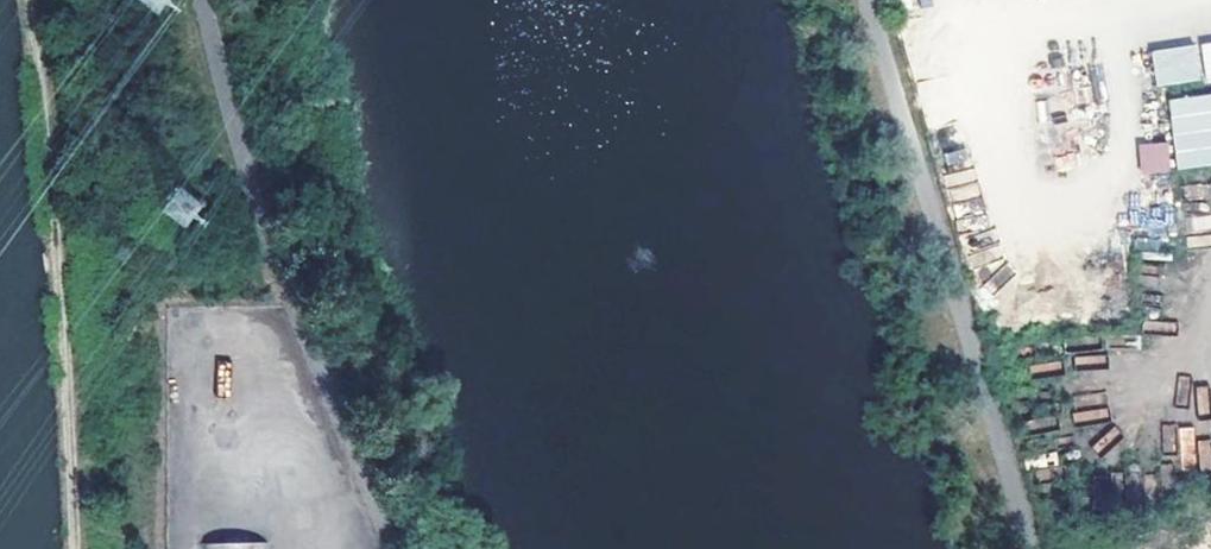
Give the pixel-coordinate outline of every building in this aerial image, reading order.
[(156,11),(165,0),(143,0),(156,11)] [(1130,36),(1145,161),(1178,263),(1210,253),(1210,0),(1128,0),(1130,36)] [(178,186),(161,211),(187,228),(204,203),(178,186)] [(1098,353),(1042,366),(1084,537),(1140,523),(1098,353)]
